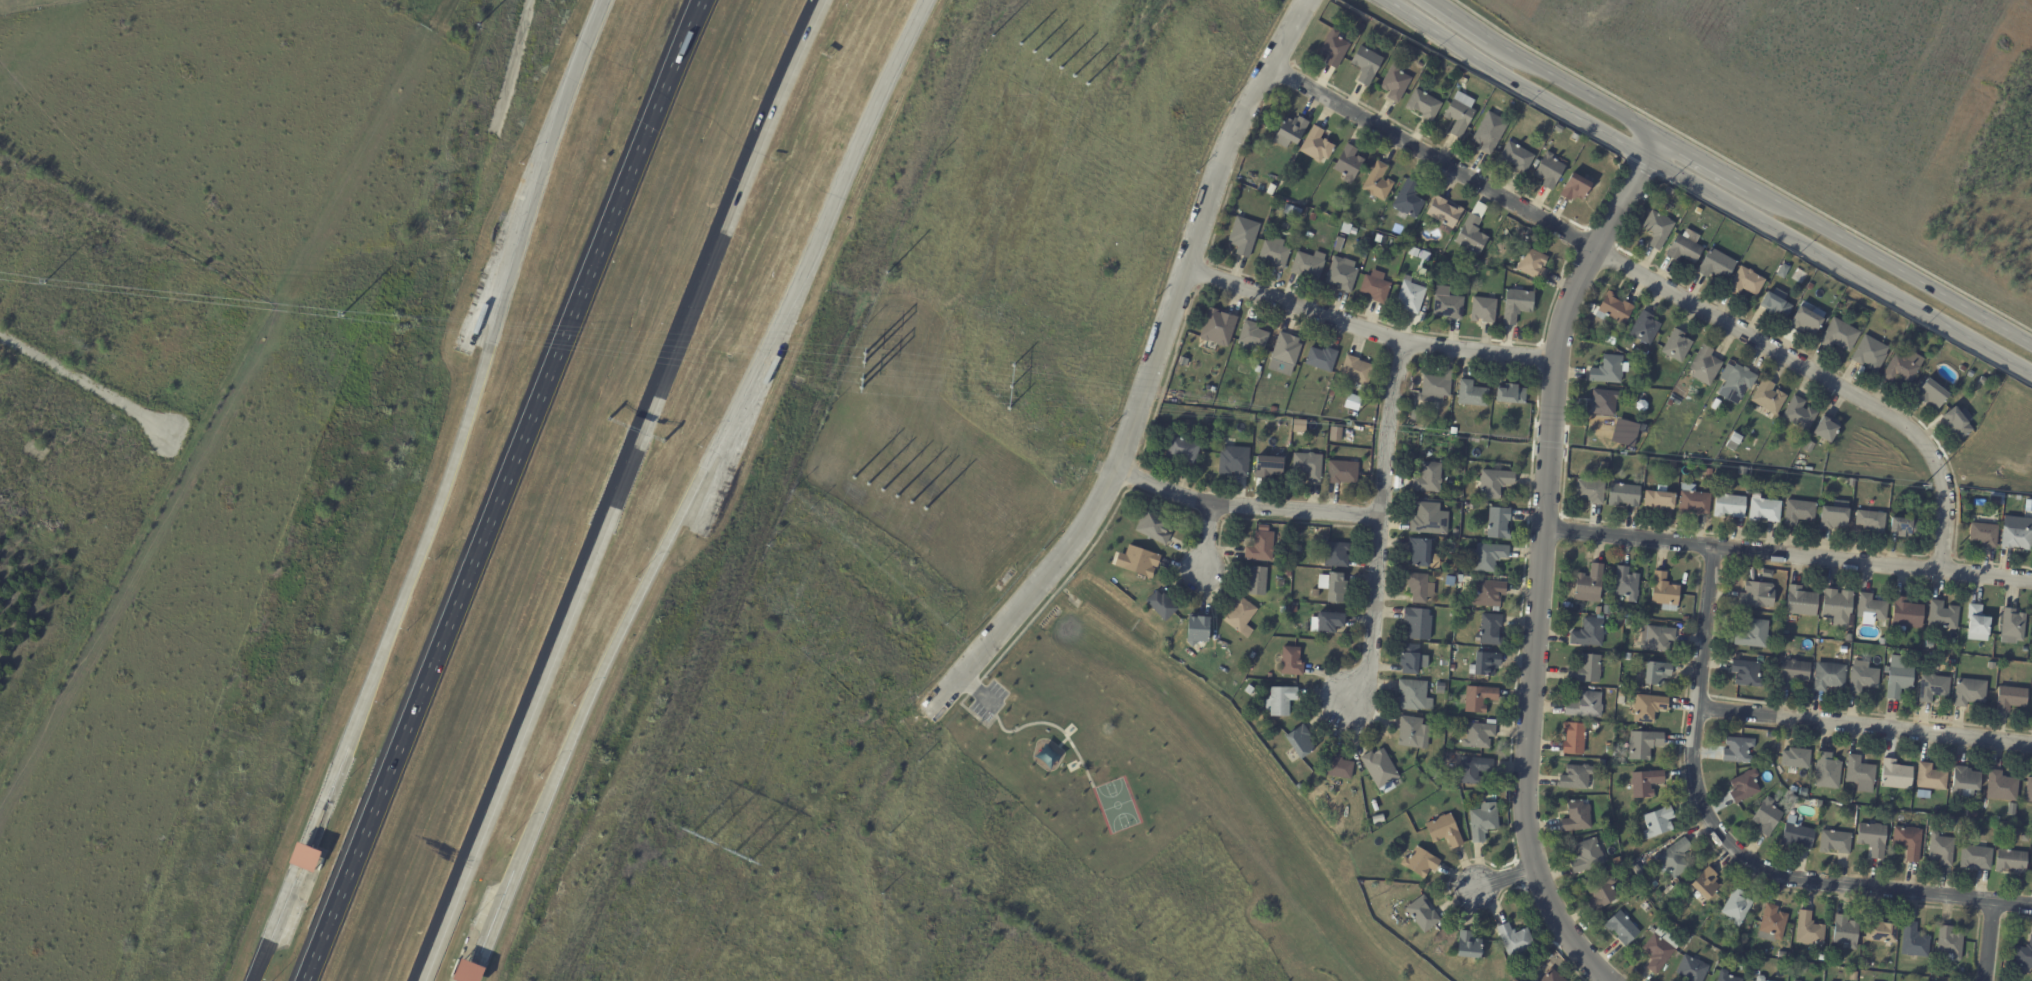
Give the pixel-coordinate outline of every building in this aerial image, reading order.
[(1338,32),(1336,36),(1350,43),(1335,70),(1325,64),(1329,56),(1326,55),(1325,57),(1318,53),(1326,38),(1332,28),(1338,32)] [(1369,52),(1383,60),(1367,87),(1356,81),(1361,73),(1358,72),(1360,69),(1350,64),(1359,46),(1369,52)] [(1400,66),(1397,71),(1410,78),(1396,103),(1386,97),(1389,91),(1387,90),(1386,91),(1379,87),(1393,62),(1400,66)] [(1416,89),(1442,104),(1431,122),(1420,116),(1421,114),(1414,109),(1413,111),(1410,110),(1409,111),(1404,108),(1415,88),(1416,89)] [(1464,96),(1474,102),(1470,108),(1475,111),(1459,139),(1449,134),(1456,121),(1451,118),(1450,121),(1443,117),(1457,92),(1464,96)] [(1489,154),(1480,149),(1483,144),(1481,143),(1480,145),(1472,140),(1488,111),(1508,122),(1490,155),(1489,154)] [(1309,120),(1309,121),(1295,144),(1290,141),(1285,149),(1272,140),(1286,117),(1292,121),(1294,117),(1296,118),(1298,116),(1300,117),(1301,115),(1309,120)] [(1314,127),(1324,132),(1320,138),(1335,146),(1333,149),(1334,149),(1327,160),(1322,158),(1319,163),(1299,151),(1313,126),(1314,127)] [(1511,143),(1534,155),(1524,174),(1514,168),(1515,165),(1507,161),(1506,163),(1504,162),(1503,164),(1497,160),(1508,141),(1511,143)] [(1348,145),(1358,150),(1354,156),(1356,157),(1357,156),(1364,159),(1356,175),(1357,175),(1354,179),(1350,185),(1344,181),(1346,176),(1333,169),(1347,144),(1348,145)] [(1553,158),(1557,160),(1558,157),(1567,162),(1552,190),(1542,185),(1545,179),(1543,178),(1542,180),(1533,175),(1546,150),(1554,154),(1552,157),(1553,158)] [(1378,161),(1388,166),(1381,179),(1386,182),(1387,179),(1394,183),(1384,201),(1373,195),(1372,196),(1366,192),(1366,191),(1361,189),(1377,160),(1378,161)] [(1578,174),(1592,182),(1586,193),(1586,194),(1585,196),(1582,200),(1576,197),(1574,200),(1572,198),(1571,201),(1560,195),(1573,172),(1578,174)] [(1409,179),(1418,184),(1413,192),(1416,194),(1414,196),(1425,202),(1414,220),(1390,206),(1407,178),(1409,179)] [(1246,184),(1248,179),(1260,184),(1258,189),(1246,184)] [(1292,195),(1282,189),(1287,181),(1297,187),(1292,195)] [(1266,193),(1270,184),(1275,186),(1271,195),(1266,193)] [(1667,186),(1673,190),(1670,195),(1664,192),(1667,186)] [(1437,196),(1446,201),(1445,203),(1452,207),(1454,205),(1457,207),(1457,205),(1463,209),(1452,228),(1425,214),(1436,195),(1437,196)] [(1478,203),(1488,208),(1477,228),(1480,230),(1478,233),(1488,238),(1479,255),(1455,241),(1478,202),(1478,203)] [(1301,211),(1299,219),(1282,213),(1285,204),(1302,210),(1301,211)] [(1652,209),(1664,216),(1670,219),(1669,220),(1675,223),(1659,251),(1648,245),(1653,237),(1650,236),(1652,232),(1649,231),(1642,227),(1652,209)] [(1238,217),(1259,224),(1248,259),(1235,254),(1237,247),(1230,244),(1231,241),(1228,240),(1236,216),(1238,217)] [(1682,257),(1680,255),(1677,261),(1665,255),(1678,233),(1681,235),(1686,227),(1700,235),(1695,243),(1703,248),(1694,263),(1682,257)] [(1382,236),(1383,236),(1381,244),(1375,242),(1377,234),(1382,236)] [(1275,239),(1284,242),(1283,247),(1290,250),(1283,272),(1271,267),(1272,264),(1269,264),(1270,262),(1258,258),(1264,241),(1268,242),(1269,237),(1275,239)] [(1544,267),(1544,268),(1548,270),(1543,283),(1517,270),(1524,255),(1518,253),(1521,245),(1549,258),(1544,267)] [(1418,248),(1416,254),(1409,251),(1411,246),(1418,248)] [(1736,262),(1725,282),(1710,273),(1707,278),(1696,272),(1710,247),(1736,262)] [(1325,256),(1323,260),(1325,261),(1318,281),(1303,276),(1302,277),(1290,273),(1297,252),(1313,257),(1315,251),(1325,255),(1325,256)] [(1333,256),(1343,259),(1343,258),(1355,262),(1353,268),(1358,270),(1350,294),(1338,290),(1339,286),(1332,284),(1332,286),(1324,283),(1333,256)] [(1371,268),(1373,262),(1384,266),(1382,272),(1371,268)] [(1750,292),(1742,288),(1738,296),(1727,289),(1741,266),(1748,270),(1749,269),(1752,271),(1752,272),(1765,280),(1756,296),(1750,292)] [(1384,274),(1382,280),(1391,284),(1383,305),(1371,301),(1372,298),(1370,297),(1370,295),(1359,291),(1364,275),(1370,276),(1372,270),(1384,274)] [(1412,278),(1411,283),(1427,289),(1418,315),(1399,309),(1401,304),(1397,302),(1406,275),(1412,278)] [(1767,313),(1764,311),(1765,309),(1758,305),(1767,290),(1772,293),(1775,288),(1787,295),(1784,300),(1793,306),(1785,320),(1777,315),(1776,318),(1767,313)] [(1517,291),(1534,293),(1532,314),(1524,313),(1524,312),(1520,312),(1520,315),(1517,315),(1516,327),(1503,325),(1507,290),(1517,291)] [(1613,298),(1622,303),(1623,301),(1634,307),(1624,325),(1606,315),(1603,321),(1594,316),(1609,291),(1614,294),(1613,295),(1615,296),(1613,298)] [(1435,295),(1464,298),(1462,320),(1449,319),(1449,318),(1433,316),(1435,295)] [(1489,299),(1497,300),(1494,324),(1482,322),(1482,320),(1479,319),(1478,322),(1470,321),(1473,297),(1489,299)] [(1824,319),(1815,335),(1805,330),(1804,333),(1801,331),(1800,331),(1789,325),(1799,306),(1824,319)] [(1217,312),(1220,313),(1220,312),(1225,314),(1225,313),(1238,317),(1228,347),(1224,346),(1224,347),(1217,344),(1208,341),(1202,339),(1202,338),(1199,338),(1209,307),(1218,310),(1217,312)] [(1643,311),(1653,317),(1651,320),(1654,322),(1654,321),(1661,325),(1650,346),(1636,338),(1635,340),(1628,336),(1642,311),(1643,311)] [(1860,333),(1849,352),(1834,344),(1831,349),(1820,343),(1834,318),(1860,333)] [(1245,321),(1256,324),(1255,327),(1258,328),(1257,330),(1269,334),(1263,350),(1258,349),(1256,355),(1241,350),(1243,344),(1237,342),(1244,320),(1245,321)] [(1675,329),(1685,335),(1683,338),(1686,340),(1686,339),(1693,342),(1681,363),(1661,352),(1675,329)] [(1281,333),(1300,339),(1298,344),(1301,345),(1290,377),(1267,369),(1280,332),(1281,333)] [(1887,355),(1876,374),(1866,368),(1867,365),(1864,363),(1862,366),(1850,359),(1864,334),(1889,348),(1885,353),(1887,355)] [(1713,357),(1723,363),(1710,387),(1692,377),(1695,372),(1689,369),(1703,345),(1714,351),(1711,356),(1713,357)] [(1328,349),(1338,353),(1330,374),(1304,365),(1310,348),(1321,352),(1322,350),(1324,351),(1325,349),(1328,349)] [(1904,380),(1897,376),(1893,384),(1882,377),(1895,354),(1903,358),(1903,356),(1907,358),(1911,352),(1925,360),(1911,384),(1904,380)] [(1588,381),(1589,368),(1598,369),(1598,366),(1601,366),(1603,354),(1623,356),(1622,362),(1628,363),(1628,372),(1622,372),(1621,384),(1588,381)] [(1348,356),(1359,359),(1359,361),(1374,366),(1368,386),(1340,376),(1347,355),(1348,356)] [(1188,359),(1186,367),(1178,365),(1180,357),(1188,359)] [(1745,367),(1749,369),(1748,371),(1758,377),(1750,390),(1747,388),(1741,399),(1722,388),(1736,364),(1743,368),(1744,367),(1745,367)] [(1445,369),(1452,370),(1449,397),(1443,396),(1442,403),(1417,400),(1417,392),(1420,393),(1422,373),(1443,375),(1444,369),(1445,369)] [(2000,383),(1994,379),(1996,375),(2002,379),(2000,383)] [(1938,386),(1949,394),(1938,409),(1931,403),(1929,405),(1926,403),(1925,404),(1914,396),(1928,377),(1938,386)] [(1991,381),(1987,388),(1979,383),(1982,377),(1991,381)] [(1764,379),(1775,385),(1771,391),(1775,393),(1777,391),(1787,396),(1776,417),(1770,413),(1771,413),(1751,401),(1763,378),(1764,379)] [(1462,379),(1472,380),(1472,387),(1488,389),(1486,407),(1457,404),(1459,379),(1462,379)] [(1526,387),(1524,403),(1495,400),(1496,386),(1505,387),(1505,383),(1517,384),(1517,387),(1526,387)] [(1586,413),(1587,401),(1593,402),(1594,400),(1591,399),(1592,389),(1621,392),(1621,400),(1616,399),(1614,416),(1586,413)] [(1796,397),(1806,402),(1802,408),(1806,410),(1808,407),(1818,413),(1807,433),(1801,430),(1781,418),(1794,396),(1796,397)] [(1720,402),(1716,411),(1711,408),(1716,399),(1720,402)] [(1647,407),(1647,409),(1644,412),(1639,411),(1636,408),(1637,404),(1640,401),(1644,401),(1647,405),(1647,407)] [(1960,412),(1974,429),(1961,439),(1956,433),(1953,435),(1945,424),(1949,421),(1947,418),(1945,420),(1942,416),(1955,405),(1960,412)] [(1417,411),(1419,411),(1417,421),(1410,420),(1412,410),(1417,411)] [(1824,416),(1829,419),(1828,420),(1832,422),(1834,419),(1841,423),(1830,443),(1812,433),(1822,415),(1824,416)] [(1652,419),(1651,426),(1643,425),(1644,418),(1652,419)] [(1303,433),(1292,432),(1293,420),(1306,421),(1305,434),(1303,433)] [(1343,428),(1342,443),(1330,442),(1331,427),(1343,428)] [(1175,437),(1201,445),(1195,465),(1183,461),(1184,460),(1176,457),(1175,459),(1172,458),(1172,459),(1165,457),(1172,436),(1175,437)] [(1803,449),(1808,440),(1811,442),(1806,451),(1803,449)] [(1223,446),(1250,448),(1247,477),(1234,477),(1234,473),(1230,473),(1230,476),(1217,475),(1219,453),(1221,453),(1221,446),(1223,446)] [(1311,453),(1313,453),(1314,455),(1321,455),(1319,483),(1307,482),(1307,473),(1292,472),(1293,453),(1307,454),(1309,453),(1311,453)] [(1271,458),(1283,459),(1281,478),(1273,477),(1272,480),(1254,478),(1256,457),(1271,458)] [(1353,463),(1358,463),(1356,484),(1340,483),(1340,485),(1327,484),(1328,461),(1353,463)] [(1441,464),(1440,479),(1441,480),(1441,484),(1439,485),(1439,493),(1412,491),(1413,478),(1421,478),(1422,462),(1441,464)] [(1478,480),(1478,481),(1468,481),(1469,468),(1479,469),(1478,480)] [(1514,472),(1513,486),(1503,485),(1503,487),(1499,487),(1498,500),(1479,498),(1480,483),(1479,483),(1479,476),(1480,476),(1481,470),(1514,472)] [(1596,477),(1596,481),(1605,482),(1602,504),(1590,503),(1590,501),(1587,500),(1588,498),(1575,497),(1577,479),(1587,480),(1587,476),(1596,477)] [(1613,484),(1640,486),(1638,508),(1626,507),(1626,504),(1618,503),(1618,505),(1615,505),(1615,507),(1608,506),(1610,483),(1613,484)] [(1695,487),(1694,492),(1711,494),(1709,516),(1697,515),(1697,511),(1689,510),(1688,514),(1678,513),(1681,484),(1695,485),(1695,487)] [(1667,487),(1667,493),(1675,494),(1674,510),(1666,509),(1666,512),(1653,510),(1653,508),(1644,507),(1646,491),(1657,492),(1658,486),(1667,487)] [(2003,506),(1989,505),(1990,496),(1991,492),(2004,493),(2004,506),(2003,506)] [(1746,497),(1744,519),(1731,517),(1732,515),(1723,514),(1723,516),(1720,516),(1720,517),(1713,517),(1716,494),(1746,497)] [(1762,495),(1761,499),(1782,502),(1779,523),(1767,521),(1768,519),(1759,518),(1759,521),(1756,520),(1756,522),(1749,521),(1752,494),(1762,495)] [(1816,504),(1814,522),(1798,520),(1797,526),(1784,525),(1787,500),(1816,504)] [(1830,529),(1820,528),(1821,506),(1834,507),(1835,501),(1849,502),(1847,528),(1836,527),(1836,530),(1830,529)] [(1440,504),(1438,528),(1434,528),(1434,534),(1409,532),(1410,519),(1413,520),(1414,516),(1416,516),(1417,502),(1440,504)] [(1510,510),(1509,522),(1508,522),(1507,526),(1506,526),(1506,529),(1509,529),(1509,532),(1510,532),(1509,540),(1486,538),(1489,508),(1510,509),(1510,510)] [(1175,524),(1171,533),(1167,531),(1166,533),(1171,535),(1166,547),(1135,531),(1145,509),(1175,524)] [(1886,514),(1884,536),(1873,534),(1873,533),(1869,532),(1870,530),(1864,529),(1864,526),(1855,525),(1856,510),(1886,514)] [(1921,521),(1919,537),(1911,536),(1911,538),(1897,537),(1897,534),(1890,534),(1892,518),(1921,521)] [(1998,526),(1996,548),(1984,547),(1984,544),(1981,544),(1981,542),(1969,541),(1971,523),(1998,526)] [(2018,527),(2031,529),(2031,544),(2031,551),(2024,550),(2024,549),(2020,549),(2020,548),(2019,547),(2019,548),(2013,548),(2013,549),(2001,547),(2004,526),(2018,527)] [(1273,533),(1272,548),(1273,549),(1273,552),(1272,553),(1271,561),(1244,559),(1245,546),(1253,547),(1254,531),(1273,533)] [(1429,542),(1428,555),(1437,556),(1436,567),(1410,566),(1411,552),(1407,552),(1408,538),(1429,540),(1429,542)] [(1350,544),(1349,552),(1346,551),(1346,555),(1349,555),(1348,568),(1324,566),(1326,542),(1350,544)] [(1510,547),(1509,559),(1500,558),(1499,562),(1496,561),(1495,573),(1470,571),(1472,556),(1475,556),(1476,551),(1477,551),(1477,544),(1510,547)] [(1160,558),(1157,568),(1152,566),(1152,568),(1155,569),(1154,572),(1155,572),(1152,579),(1121,569),(1124,560),(1123,560),(1125,554),(1126,554),(1129,545),(1161,556),(1160,558)] [(1593,563),(1603,565),(1599,603),(1574,600),(1577,573),(1584,574),(1584,577),(1589,577),(1591,563),(1593,563)] [(1618,566),(1629,568),(1628,575),(1631,575),(1631,574),(1639,575),(1636,603),(1628,602),(1629,597),(1614,595),(1617,566),(1618,566)] [(1267,568),(1264,596),(1246,594),(1247,573),(1251,573),(1251,567),(1267,568)] [(1656,571),(1666,573),(1665,582),(1669,582),(1668,585),(1679,587),(1676,612),(1661,611),(1661,604),(1651,603),(1654,571),(1656,571)] [(1345,574),(1345,582),(1348,582),(1347,595),(1344,595),(1343,604),(1327,603),(1328,590),(1318,589),(1319,575),(1329,576),(1329,573),(1345,574)] [(1411,602),(1412,594),(1409,594),(1409,588),(1407,588),(1407,584),(1405,584),(1406,573),(1427,575),(1427,584),(1434,584),(1433,598),(1426,598),(1425,604),(1411,603),(1411,602)] [(1505,583),(1505,596),(1498,596),(1498,597),(1500,597),(1499,612),(1492,611),(1492,607),(1472,605),(1470,604),(1470,600),(1469,600),(1470,587),(1477,588),(1477,581),(1505,583)] [(1773,591),(1772,592),(1768,591),(1766,608),(1738,605),(1739,593),(1745,593),(1746,591),(1744,591),(1745,581),(1772,585),(1773,586),(1773,591)] [(1790,585),(1802,586),(1801,592),(1818,594),(1816,617),(1786,614),(1789,585),(1790,585)] [(1826,589),(1837,590),(1837,594),(1841,594),(1841,591),(1852,592),(1850,614),(1849,614),(1848,627),(1831,626),(1832,619),(1821,618),(1824,589),(1826,589)] [(1158,592),(1161,596),(1164,594),(1178,610),(1165,623),(1145,602),(1157,591),(1158,592)] [(1861,593),(1873,595),(1872,601),(1888,603),(1886,621),(1856,618),(1859,593),(1861,593)] [(1253,631),(1247,640),(1222,622),(1233,608),(1231,607),(1239,596),(1257,610),(1246,626),(1253,631)] [(1896,597),(1907,598),(1907,604),(1911,604),(1911,605),(1924,606),(1921,629),(1891,625),(1895,597),(1896,597)] [(1931,600),(1944,602),(1943,609),(1948,610),(1948,606),(1960,607),(1957,629),(1955,630),(1951,630),(1950,629),(1928,626),(1930,600),(1931,600)] [(1970,605),(1982,606),(1981,618),(1990,618),(1988,636),(1968,634),(1969,619),(1967,619),(1969,605),(1970,605)] [(1428,611),(1427,617),(1431,617),(1429,641),(1406,639),(1408,625),(1405,625),(1405,621),(1402,621),(1403,609),(1428,611)] [(2004,609),(2015,610),(2014,615),(2017,616),(2018,614),(2025,615),(2022,643),(2016,642),(2016,645),(2005,644),(2006,638),(2000,637),(2003,609),(2004,609)] [(1343,617),(1342,627),(1336,627),(1335,634),(1315,632),(1316,621),(1315,619),(1315,614),(1317,612),(1343,614),(1343,617)] [(1501,617),(1501,628),(1498,628),(1498,636),(1500,636),(1500,638),(1501,638),(1501,647),(1479,645),(1479,642),(1474,642),(1475,634),(1480,634),(1481,614),(1501,615),(1501,617)] [(1198,617),(1209,618),(1207,642),(1199,642),(1193,648),(1186,641),(1188,618),(1197,618),(1197,617),(1198,617)] [(1602,618),(1600,645),(1568,643),(1569,631),(1578,632),(1578,629),(1581,629),(1582,617),(1602,618)] [(1768,631),(1766,648),(1734,645),(1735,632),(1744,634),(1745,631),(1748,631),(1749,628),(1748,628),(1749,619),(1769,621),(1768,631)] [(1675,630),(1674,642),(1670,641),(1668,653),(1642,651),(1640,648),(1640,644),(1642,642),(1646,643),(1647,627),(1675,630)] [(1419,645),(1418,657),(1427,658),(1427,669),(1417,668),(1417,675),(1401,674),(1401,667),(1399,666),(1400,653),(1403,653),(1403,645),(1419,645)] [(1301,661),(1301,664),(1304,664),(1304,676),(1281,675),(1283,647),(1300,648),(1299,661),(1301,661)] [(1502,656),(1501,667),(1499,667),(1499,670),(1495,669),(1494,677),(1469,675),(1470,666),(1474,666),(1475,653),(1502,654),(1502,656)] [(1602,656),(1600,683),(1568,681),(1569,668),(1578,669),(1578,666),(1581,667),(1582,655),(1602,656)] [(1759,675),(1758,679),(1762,680),(1763,682),(1763,687),(1761,688),(1734,685),(1735,675),(1737,675),(1737,673),(1731,672),(1732,660),(1760,663),(1759,675)] [(1795,660),(1796,662),(1811,664),(1809,682),(1793,681),(1792,689),(1779,687),(1783,660),(1791,661),(1792,660),(1795,660)] [(1869,662),(1868,668),(1879,670),(1877,688),(1862,687),(1861,695),(1848,694),(1851,667),(1853,667),(1853,661),(1869,662)] [(1672,665),(1670,677),(1667,676),(1667,680),(1664,679),(1663,686),(1643,684),(1646,662),(1672,665)] [(1847,666),(1844,689),(1827,687),(1826,692),(1813,691),(1816,663),(1847,666)] [(1914,667),(1912,690),(1901,689),(1900,701),(1886,700),(1890,664),(1914,667)] [(1935,676),(1935,677),(1951,678),(1949,698),(1933,696),(1932,704),(1919,703),(1922,675),(1930,676),(1931,675),(1935,676)] [(1428,681),(1426,699),(1434,699),(1433,710),(1419,709),(1419,711),(1397,709),(1398,697),(1400,697),(1400,693),(1398,693),(1399,679),(1428,681)] [(1969,703),(1967,702),(1966,708),(1954,707),(1957,679),(1987,682),(1985,704),(1969,703)] [(1255,690),(1248,693),(1246,687),(1252,684),(1255,690)] [(1437,684),(1445,684),(1444,695),(1436,694),(1437,684)] [(1297,690),(1297,701),(1289,700),(1288,716),(1270,716),(1270,710),(1265,710),(1265,699),(1268,699),(1268,696),(1270,696),(1270,687),(1297,688),(1297,690)] [(1498,690),(1497,702),(1483,701),(1482,707),(1486,707),(1485,714),(1464,713),(1465,687),(1498,690)] [(2027,691),(2026,710),(2009,708),(2009,714),(1996,713),(1998,688),(2027,691)] [(1626,691),(1625,698),(1618,697),(1619,690),(1626,691)] [(1601,718),(1564,716),(1565,703),(1575,704),(1576,698),(1579,698),(1579,692),(1601,693),(1601,706),(1602,706),(1602,712),(1601,712),(1601,718)] [(1669,699),(1667,712),(1658,711),(1657,714),(1655,714),(1654,725),(1633,723),(1636,696),(1669,699)] [(1428,731),(1426,748),(1419,747),(1418,749),(1398,746),(1400,732),(1399,732),(1399,729),(1398,729),(1400,716),(1423,720),(1421,730),(1428,731)] [(1585,725),(1583,756),(1562,754),(1563,742),(1565,742),(1566,733),(1564,733),(1564,731),(1562,731),(1563,723),(1585,725)] [(1494,726),(1494,738),(1490,737),(1489,750),(1461,748),(1462,740),(1466,741),(1467,724),(1494,726)] [(1303,727),(1309,736),(1308,736),(1310,740),(1308,741),(1314,750),(1299,761),(1283,737),(1302,725),(1303,727)] [(1664,735),(1663,748),(1653,748),(1653,750),(1650,750),(1650,762),(1628,761),(1630,733),(1664,735)] [(1755,740),(1755,748),(1749,748),(1748,756),(1751,756),(1752,758),(1751,762),(1750,764),(1722,761),(1723,749),(1728,750),(1729,747),(1726,747),(1726,745),(1726,737),(1755,740)] [(1766,747),(1771,749),(1771,754),(1767,756),(1763,754),(1763,750),(1766,747)] [(1398,777),(1391,781),(1393,786),(1381,793),(1378,789),(1377,789),(1359,759),(1371,752),(1372,755),(1382,749),(1398,777)] [(1798,750),(1811,751),(1809,770),(1781,767),(1782,751),(1789,752),(1789,749),(1798,750)] [(1819,752),(1832,754),(1831,761),(1834,761),(1835,761),(1838,761),(1839,762),(1842,762),(1839,790),(1814,787),(1818,752),(1819,752)] [(1339,755),(1340,755),(1340,758),(1343,759),(1343,761),(1354,763),(1351,780),(1324,776),(1328,753),(1339,755)] [(1850,755),(1861,756),(1860,765),(1876,766),(1873,794),(1857,792),(1857,784),(1855,784),(1853,783),(1845,782),(1848,755),(1850,755)] [(1493,762),(1492,774),(1478,773),(1478,777),(1481,777),(1480,785),(1452,783),(1453,769),(1458,769),(1459,765),(1460,765),(1460,758),(1493,760),(1493,762)] [(1885,759),(1896,760),(1896,765),(1900,766),(1900,767),(1913,768),(1911,790),(1881,787),(1884,759),(1885,759)] [(1920,763),(1932,764),(1932,771),(1948,773),(1946,791),(1916,788),(1919,763),(1920,763)] [(1594,775),(1594,776),(1588,775),(1587,790),(1558,789),(1559,776),(1566,776),(1566,774),(1565,774),(1565,765),(1582,766),(1583,765),(1587,765),(1588,767),(1594,768),(1594,775)] [(1955,767),(1966,768),(1966,769),(1971,770),(1970,773),(1981,773),(1979,792),(1974,792),(1974,798),(1951,796),(1953,767),(1955,767)] [(1759,777),(1754,779),(1761,793),(1735,805),(1729,793),(1734,791),(1730,781),(1744,774),(1744,773),(1749,771),(1749,772),(1755,769),(1759,777)] [(1990,770),(2002,772),(2001,777),(2005,777),(2005,778),(2019,780),(2016,802),(1986,799),(1989,770),(1990,770)] [(1663,772),(1664,784),(1650,785),(1650,790),(1653,790),(1654,798),(1632,799),(1632,786),(1631,786),(1630,780),(1631,780),(1631,773),(1663,771),(1663,772)] [(2031,803),(2031,778),(2026,777),(2023,802),(2031,803)] [(1852,797),(1851,804),(1843,803),(1844,796),(1852,797)] [(1774,801),(1771,806),(1782,814),(1767,838),(1757,832),(1760,825),(1758,824),(1757,825),(1751,821),(1766,797),(1774,801)] [(1808,806),(1809,800),(1816,801),(1815,808),(1808,806)] [(1562,831),(1561,820),(1568,820),(1567,802),(1582,801),(1582,806),(1589,806),(1591,829),(1562,831)] [(1486,834),(1484,834),(1484,843),(1471,844),(1469,811),(1480,810),(1480,804),(1496,803),(1496,809),(1497,809),(1498,830),(1486,831),(1486,833),(1486,834)] [(1672,807),(1676,818),(1670,820),(1674,831),(1646,840),(1644,832),(1648,830),(1644,816),(1672,807)] [(1462,846),(1451,850),(1446,839),(1444,840),(1444,839),(1432,844),(1424,825),(1439,819),(1438,818),(1444,816),(1444,817),(1450,814),(1463,845),(1462,846)] [(1808,851),(1799,849),(1799,846),(1791,844),(1790,848),(1780,845),(1788,815),(1802,819),(1800,827),(1815,831),(1810,852),(1808,851)] [(1870,825),(1874,826),(1875,825),(1881,825),(1881,827),(1887,827),(1883,861),(1870,859),(1871,849),(1868,849),(1869,845),(1857,844),(1859,824),(1870,825)] [(1902,828),(1916,829),(1916,830),(1922,830),(1919,864),(1906,863),(1907,851),(1905,851),(1905,849),(1892,848),(1894,827),(1902,828)] [(1822,831),(1852,834),(1850,855),(1838,853),(1839,852),(1829,851),(1829,852),(1827,852),(1827,853),(1820,852),(1822,831)] [(1938,833),(1939,834),(1938,837),(1954,839),(1951,868),(1940,867),(1941,860),(1938,860),(1938,861),(1928,860),(1931,833),(1933,832),(1937,832),(1938,833)] [(1596,839),(1604,864),(1573,873),(1569,860),(1577,857),(1580,856),(1577,844),(1596,838),(1596,839)] [(1685,839),(1692,848),(1683,854),(1684,857),(1683,858),(1690,868),(1673,881),(1669,875),(1664,878),(1658,869),(1662,866),(1657,858),(1684,838),(1685,839)] [(302,845),(321,853),(312,873),(294,865),(289,863),(298,843),(302,845)] [(1993,850),(1990,870),(1978,869),(1978,867),(1972,866),(1972,867),(1970,867),(1969,868),(1967,868),(1967,869),(1960,868),(1962,846),(1993,850)] [(1440,862),(1434,872),(1429,870),(1423,880),(1399,865),(1404,858),(1408,860),(1416,847),(1440,862)] [(2002,850),(2028,853),(2026,874),(2014,872),(2014,870),(2006,870),(2005,871),(2004,871),(2003,872),(1996,872),(1998,850),(2002,850)] [(1709,867),(1719,878),(1715,882),(1720,888),(1706,902),(1690,886),(1709,867)] [(1618,899),(1593,913),(1587,903),(1592,900),(1586,890),(1611,876),(1616,884),(1611,887),(1618,899)] [(1639,890),(1633,893),(1628,884),(1634,881),(1639,890)] [(1736,889),(1746,894),(1743,899),(1746,900),(1747,899),(1753,903),(1739,928),(1732,924),(1734,921),(1721,913),(1735,888),(1736,889)] [(1424,896),(1428,902),(1427,903),(1429,905),(1427,907),(1431,913),(1433,911),(1441,921),(1423,935),(1405,910),(1423,895),(1424,896)] [(1768,905),(1778,907),(1777,914),(1778,914),(1779,913),(1788,915),(1781,942),(1773,940),(1773,942),(1758,938),(1766,904),(1768,905)] [(1622,914),(1640,933),(1624,947),(1617,939),(1618,937),(1612,931),(1611,933),(1609,931),(1608,932),(1603,927),(1620,911),(1622,914)] [(1801,911),(1812,912),(1811,922),(1814,922),(1814,925),(1825,927),(1823,946),(1795,943),(1799,911),(1801,911)] [(1837,915),(1848,916),(1847,924),(1849,924),(1849,921),(1859,922),(1856,951),(1848,950),(1849,946),(1848,946),(1847,948),(1843,947),(1844,945),(1833,944),(1836,915),(1837,915)] [(1657,924),(1663,917),(1668,921),(1662,928),(1657,924)] [(1869,919),(1880,920),(1880,923),(1890,924),(1890,921),(1898,922),(1896,943),(1866,941),(1868,919),(1869,919)] [(1511,925),(1513,930),(1515,929),(1516,933),(1528,928),(1538,953),(1512,964),(1497,927),(1509,922),(1511,925)] [(1905,922),(1917,923),(1917,933),(1919,933),(1919,936),(1930,937),(1928,957),(1901,954),(1904,922),(1905,922)] [(1941,927),(1952,928),(1952,933),(1963,934),(1961,960),(1959,963),(1938,961),(1938,955),(1937,955),(1939,926),(1941,927)] [(1656,976),(1646,968),(1651,961),(1649,959),(1651,957),(1642,950),(1659,927),(1680,944),(1656,976)] [(1461,932),(1472,933),(1472,936),(1475,936),(1475,940),(1481,941),(1480,960),(1457,958),(1459,932),(1461,932)] [(2031,935),(2031,968),(2013,966),(2015,946),(2026,947),(2026,944),(2029,945),(2030,935),(2031,935)] [(1703,942),(1698,950),(1690,945),(1695,937),(1703,942)] [(1710,966),(1703,980),(1686,980),(1687,979),(1675,974),(1684,955),(1710,966)] [(485,969),(480,980),(455,980),(453,980),(461,959),(479,966),(485,969)] [(1550,969),(1565,980),(1540,980),(1550,969)] [(1742,980),(1718,980),(1720,971),(1722,970),(1725,971),(1726,971),(1727,974),(1727,977),(1742,980)] [(1520,975),(1526,972),(1529,976),(1523,980),(1520,975)] [(1857,973),(1856,980),(1849,980),(1850,972),(1857,973)]
